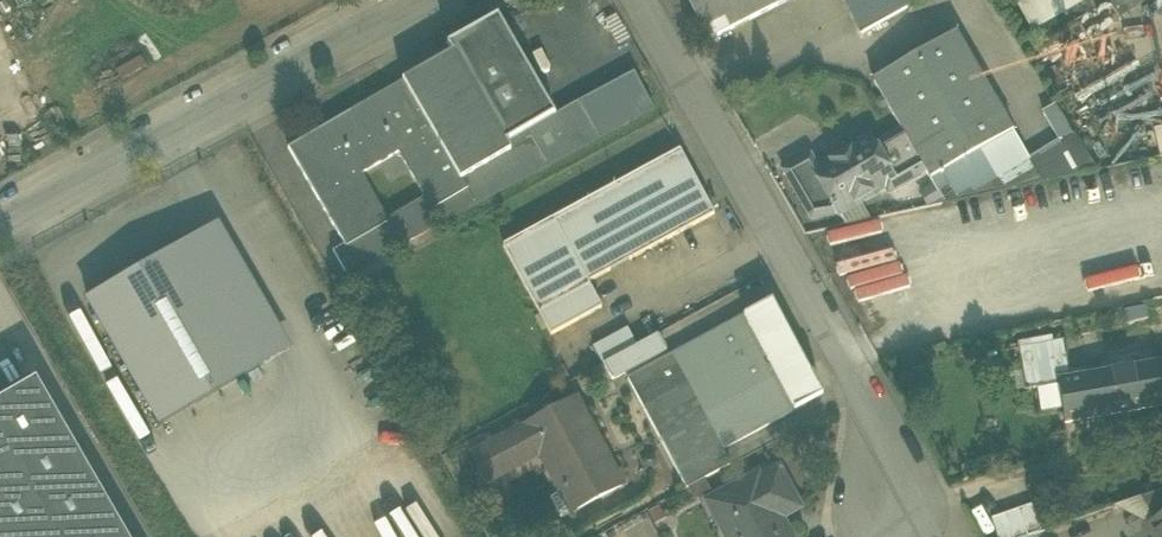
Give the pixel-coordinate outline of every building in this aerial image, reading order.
[(709,41),(790,0),(689,0),(709,41)] [(862,34),(907,9),(903,0),(845,0),(862,34)] [(1015,2),(1032,30),(1084,0),(1018,0),(1015,2)] [(498,17),(471,32),(529,131),(555,116),(498,17)] [(578,103),(555,116),(529,131),(471,32),(447,45),(452,53),(454,52),(510,150),(531,138),(546,164),(598,136),(578,103)] [(930,180),(931,180),(942,173),(1013,133),(1013,132),(956,33),(874,81),(901,129),(902,131),(925,171),(926,173),(930,180)] [(511,152),(510,150),(454,52),(452,53),(403,82),(460,181),(463,180),(511,152)] [(578,103),(598,136),(653,107),(634,73),(578,103)] [(432,211),(466,191),(468,190),(463,180),(460,181),(403,82),(288,148),(344,245),(346,249),(389,224),(387,220),(361,175),(398,153),(425,198),(432,211)] [(951,188),(942,173),(931,180),(933,184),(942,199),(945,204),(1097,170),(1075,133),(1072,135),(1056,107),(1043,114),(1059,142),(1029,160),(1028,161),(1029,161),(992,182),(985,169),(951,188)] [(1153,129),(1159,157),(1161,156),(1161,127),(1153,129)] [(840,217),(861,204),(885,191),(887,196),(926,173),(925,171),(888,193),(885,186),(838,213),(813,218),(786,172),(810,158),(817,171),(835,161),(837,164),(850,156),(848,153),(864,144),(868,150),(902,131),(901,129),(876,143),(870,134),(818,165),(811,154),(782,170),(811,223),(840,217)] [(786,172),(813,218),(838,213),(885,186),(888,193),(925,171),(902,131),(868,150),(864,144),(848,153),(850,156),(837,164),(835,161),(817,171),(810,158),(786,172)] [(1029,160),(1013,133),(942,173),(951,188),(985,169),(992,182),(1029,161),(1028,161),(1029,160)] [(473,203),(546,164),(531,138),(510,150),(511,152),(463,180),(468,190),(466,191),(473,203)] [(680,151),(553,219),(588,283),(715,215),(680,151)] [(942,199),(933,184),(918,193),(927,208),(942,199)] [(333,251),(344,271),(473,203),(466,191),(432,211),(425,198),(387,220),(389,224),(346,249),(344,245),(333,251)] [(861,204),(840,217),(845,226),(871,220),(861,204)] [(602,308),(588,283),(553,219),(503,246),(551,335),(602,308)] [(191,240),(192,242),(264,366),(264,367),(293,351),(219,224),(191,240)] [(192,242),(88,302),(160,426),(264,366),(192,242)] [(772,302),(744,317),(794,411),(805,405),(803,400),(819,391),(818,389),(819,385),(814,375),(811,375),(803,360),(786,369),(768,335),(785,327),(772,302)] [(722,450),(794,411),(744,317),(628,379),(679,473),(722,450)] [(604,364),(638,346),(628,327),(594,346),(604,364)] [(803,360),(785,327),(768,335),(786,369),(803,360)] [(604,364),(613,380),(667,351),(658,335),(638,346),(604,364)] [(1021,344),(1028,387),(1039,385),(1059,381),(1061,381),(1061,378),(1070,377),(1063,337),(1021,344)] [(1059,381),(1063,402),(1065,419),(1161,403),(1161,380),(1159,362),(1070,377),(1061,378),(1061,381),(1059,381)] [(0,393),(0,404),(36,384),(31,375),(0,393)] [(1043,405),(1063,402),(1059,381),(1039,385),(1043,405)] [(0,404),(0,536),(126,536),(37,383),(36,384),(0,404)] [(823,397),(819,391),(803,400),(805,405),(794,411),(795,412),(823,397)] [(545,450),(577,510),(622,487),(606,457),(602,459),(596,447),(600,445),(576,401),(471,456),(485,482),(545,450)] [(602,459),(606,457),(600,445),(596,447),(602,459)] [(679,473),(687,489),(731,465),(722,450),(679,473)] [(774,513),(797,501),(779,467),(760,477),(758,474),(706,501),(708,504),(713,501),(732,536),(787,536),(774,513)] [(1155,522),(1161,517),(1161,490),(1140,498),(1155,522)] [(1155,522),(1140,498),(1114,507),(1149,526),(1155,522)] [(725,536),(732,536),(713,501),(708,504),(725,536)] [(998,536),(1025,536),(1041,532),(1032,505),(992,519),(998,536)] [(1157,536),(1161,536),(1161,517),(1155,522),(1149,526),(1157,536)]
